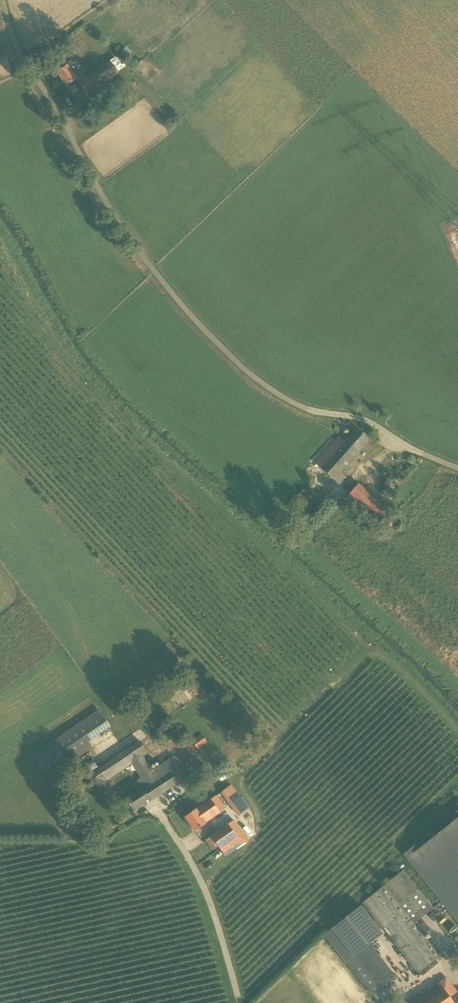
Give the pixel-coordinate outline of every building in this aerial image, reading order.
[(135,54),(129,60),(140,71),(146,65),(135,54)] [(87,95),(104,83),(105,84),(115,77),(104,63),(94,70),(96,72),(85,79),(79,70),(74,74),(67,65),(57,72),(67,86),(77,79),(79,82),(78,83),(87,95)] [(124,99),(120,93),(112,99),(117,105),(124,99)] [(345,442),(340,437),(316,462),(340,483),(346,477),(341,472),(370,439),(357,428),(345,442)] [(345,498),(352,504),(365,490),(358,484),(345,498)] [(390,514),(388,512),(378,525),(387,532),(397,520),(396,520),(390,514)] [(124,715),(135,707),(128,697),(117,705),(124,715)] [(50,777),(90,749),(93,748),(88,742),(110,727),(98,710),(34,754),(50,777)] [(198,749),(207,742),(200,732),(190,739),(198,749)] [(152,769),(144,756),(149,753),(140,741),(98,769),(84,778),(98,799),(114,789),(108,780),(132,764),(141,778),(137,780),(142,787),(125,797),(134,811),(152,800),(187,777),(172,756),(152,769)] [(86,763),(88,771),(96,769),(94,760),(86,763)] [(238,816),(249,808),(231,784),(220,792),(238,816)] [(195,831),(207,823),(205,821),(224,807),(216,795),(185,817),(195,831)] [(225,855),(234,849),(248,839),(234,820),(212,836),(225,855)] [(99,823),(91,828),(97,838),(105,833),(99,823)] [(435,854),(435,855),(454,878),(457,883),(457,836),(435,854)] [(417,921),(434,908),(403,869),(363,901),(369,909),(384,909),(384,915),(375,915),(380,921),(385,921),(380,926),(390,926),(390,936),(405,956),(416,956),(416,961),(414,962),(419,969),(436,957),(436,952),(424,937),(424,930),(417,921)] [(333,928),(380,989),(396,977),(370,944),(383,933),(361,905),(333,928)] [(447,978),(440,982),(439,982),(408,1002),(454,1002),(450,997),(457,992),(447,978)]
